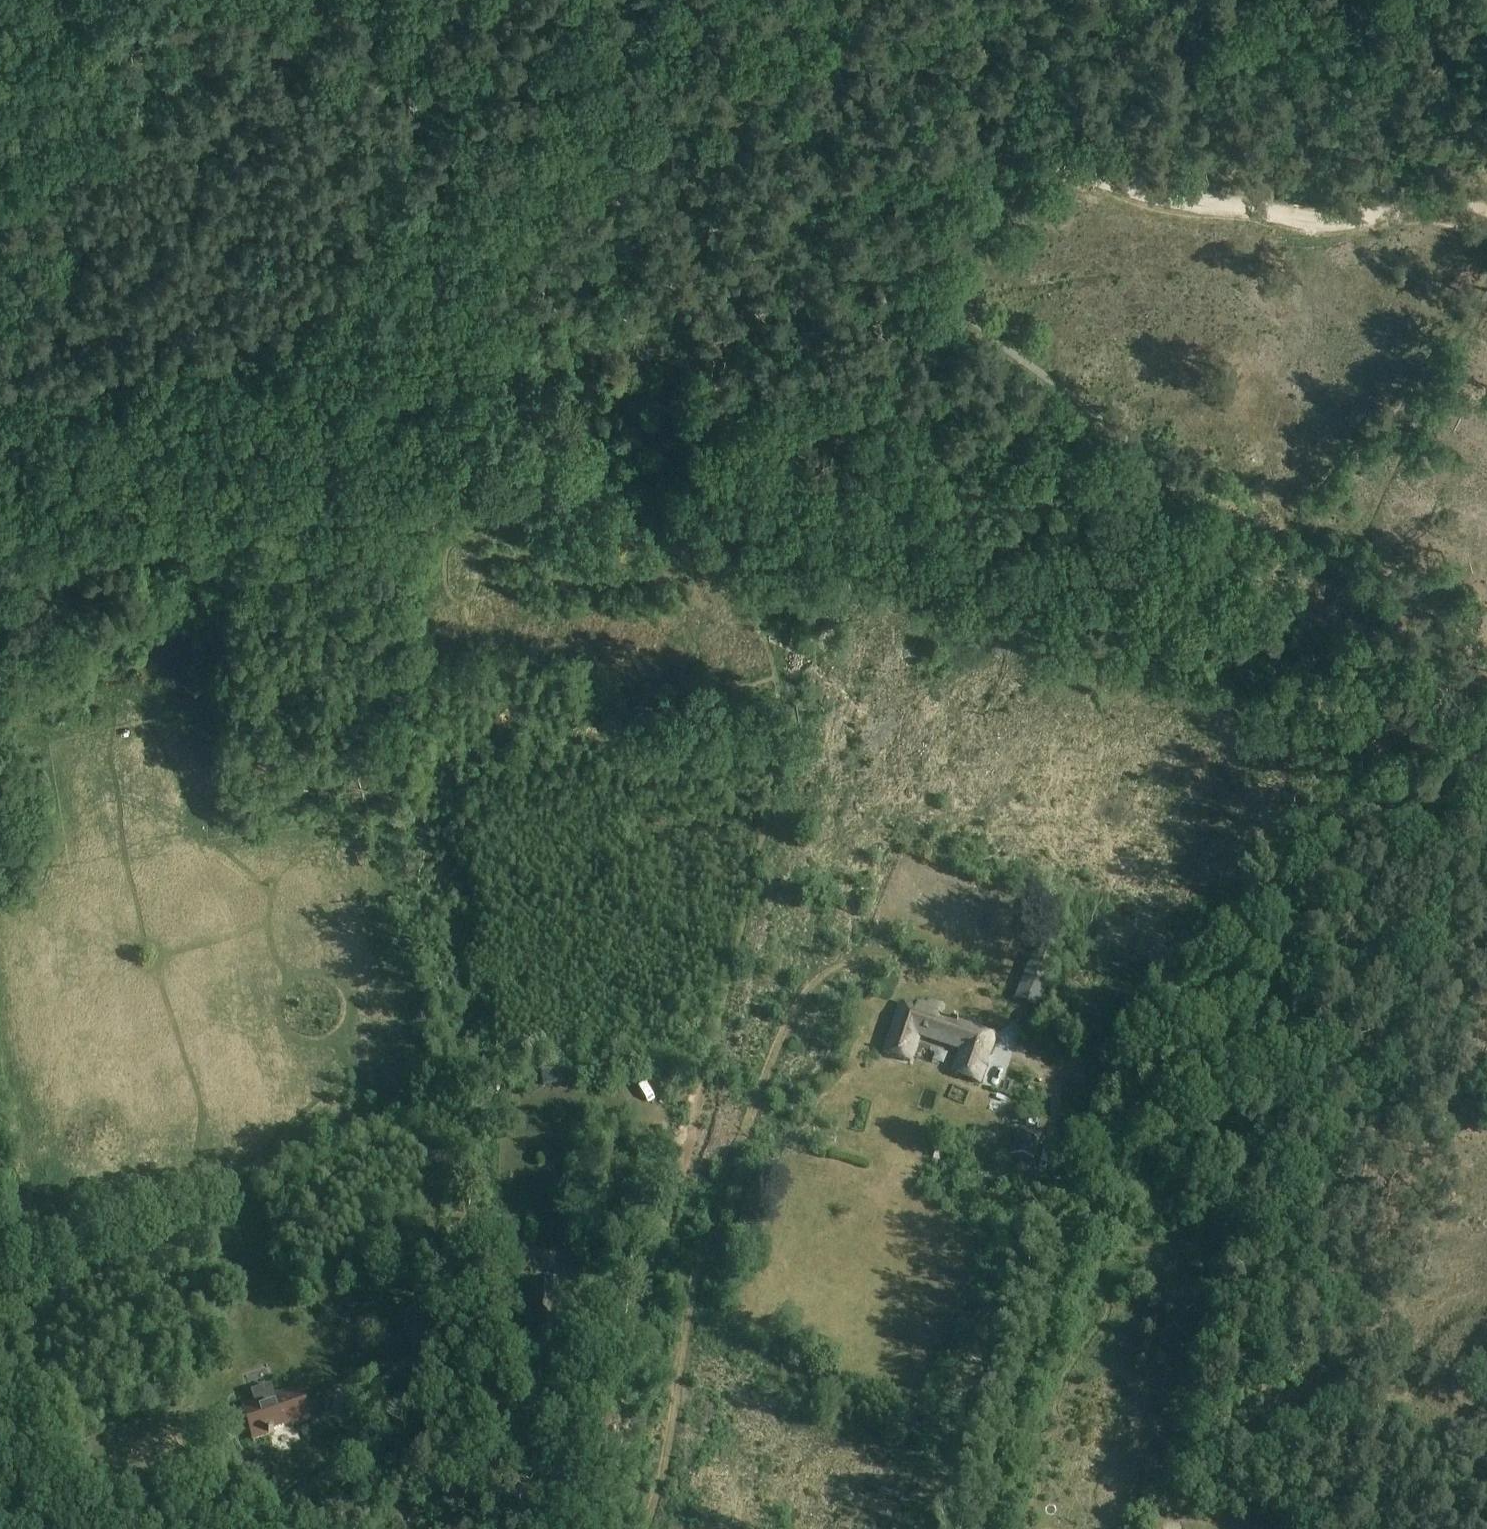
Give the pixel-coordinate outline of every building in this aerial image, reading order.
[(1036,943),(1016,998),(1039,1006),(1059,952),(1036,943)] [(979,1083),(996,1036),(939,1016),(942,1006),(929,1002),(927,1006),(917,1003),(916,1006),(902,1002),(885,1053),(911,1062),(920,1037),(961,1051),(953,1074),(979,1083)] [(1002,1114),(999,1124),(1007,1127),(1011,1117),(1002,1114)] [(1011,1154),(1036,1161),(1043,1137),(1018,1130),(1011,1154)] [(252,1440),(273,1433),(272,1428),(291,1422),(293,1428),(313,1421),(302,1388),(264,1400),(265,1402),(242,1409),(252,1440)]
